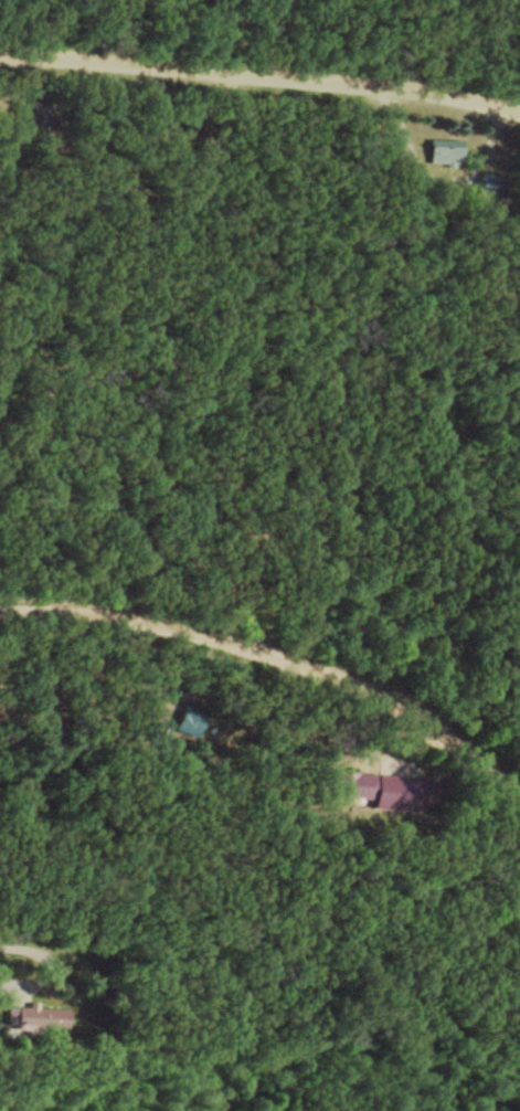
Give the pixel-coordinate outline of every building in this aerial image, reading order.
[(428,162),(462,162),(462,137),(428,137),(428,162)] [(503,172),(480,172),(480,201),(503,201),(503,172)] [(376,771),(347,771),(347,797),(376,797),(376,771)] [(378,807),(404,807),(404,801),(390,801),(390,795),(411,795),(411,783),(378,783),(378,807)] [(70,1006),(8,1006),(8,1028),(70,1028),(70,1006)]
